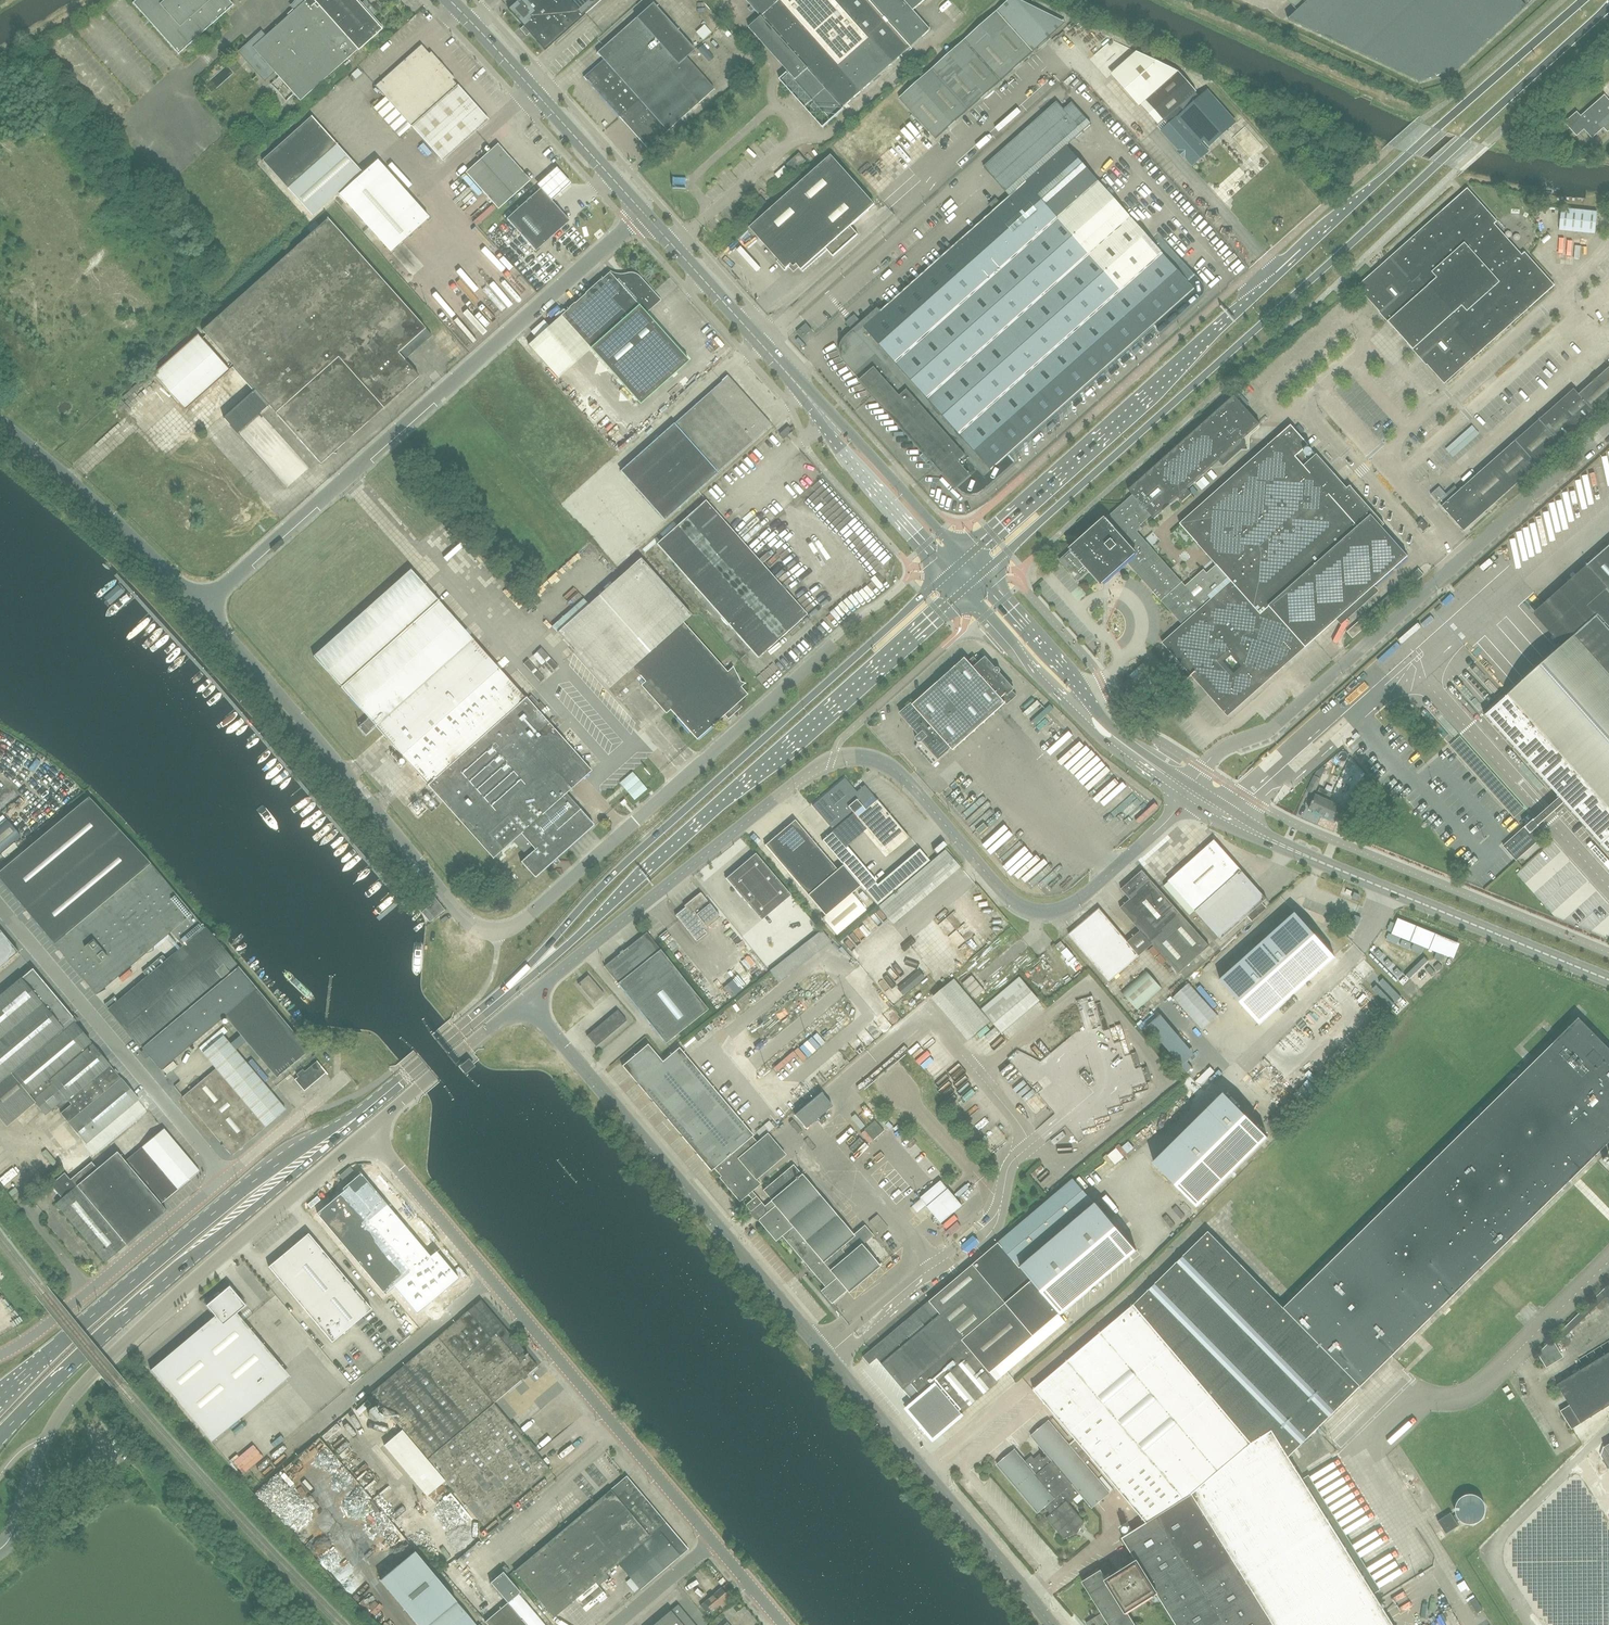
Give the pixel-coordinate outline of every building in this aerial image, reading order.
[(137,2),(182,55),(239,6),(234,0),(139,0),(137,2)] [(388,30),(362,0),(308,0),(245,54),(269,81),(279,73),(283,78),(275,84),(291,103),(300,96),(304,101),(388,30)] [(530,32),(545,49),(600,0),(518,0),(508,8),(524,26),(520,29),(526,36),(530,32)] [(914,10),(925,0),(747,0),(762,16),(757,20),(756,18),(750,23),(752,25),(792,71),(783,79),(807,106),(814,100),(818,104),(815,106),(819,110),(822,108),(831,118),(931,29),(914,10)] [(1288,19),(1420,82),(1457,71),(1518,14),(1506,0),(1309,0),(1288,19)] [(1518,14),(1533,0),(1506,0),(1518,14)] [(584,77),(620,117),(687,58),(686,57),(695,50),(653,3),(597,53),(603,59),(584,77)] [(1035,52),(998,10),(900,98),(936,139),(1035,52)] [(709,25),(701,33),(707,39),(715,32),(709,25)] [(710,45),(717,52),(721,49),(714,41),(710,45)] [(422,45),(375,86),(386,97),(374,107),(400,136),(411,126),(442,161),(488,120),(422,45)] [(709,62),(714,58),(703,45),(698,50),(709,62)] [(1230,117),(1207,91),(1201,97),(1180,73),(1179,72),(1136,52),(1117,69),(1146,101),(1168,126),(1162,132),(1190,164),(1207,150),(1201,143),(1204,140),(1210,146),(1236,123),(1230,117)] [(687,58),(620,117),(648,148),(714,89),(687,58)] [(1608,100),(1605,96),(1581,116),(1577,112),(1565,123),(1576,136),(1584,129),(1592,138),(1604,127),(1608,132),(1608,131),(1608,110),(1608,109),(1608,107),(1608,100)] [(956,490),(957,489),(958,490),(962,493),(966,495),(971,496),(976,496),(980,494),(984,491),(1015,464),(1016,463),(1016,462),(1009,455),(1154,326),(1160,333),(1161,334),(1161,333),(1202,297),(1204,295),(1205,293),(1205,290),(1205,288),(1204,285),(1202,282),(1195,274),(1195,275),(1191,278),(1188,281),(1150,240),(1067,146),(1092,124),(1073,103),(1065,110),(1057,102),(1000,153),(1001,154),(1026,182),(1010,197),(1002,204),(995,211),(894,300),(881,312),(878,308),(877,308),(862,322),(860,321),(856,316),(847,324),(851,329),(853,330),(846,336),(843,340),(841,344),(840,349),(840,353),(842,358),(844,362),(861,380),(859,382),(895,422),(914,443),(923,454),(930,461),(956,490)] [(429,218),(377,160),(363,173),(312,116),(263,160),(313,216),(338,193),(390,252),(429,218)] [(498,208),(530,180),(498,144),(466,172),(498,208)] [(794,173),(806,161),(800,154),(787,165),(794,173)] [(859,234),(855,230),(852,226),(876,204),(832,155),(750,228),(779,260),(777,261),(785,270),(791,266),(792,267),(798,267),(799,266),(804,271),(828,250),(834,256),(859,234)] [(556,167),(536,184),(550,201),(570,183),(556,167)] [(691,193),(689,179),(678,180),(680,194),(691,193)] [(1391,257),(1357,287),(1444,384),(1477,355),(1554,286),(1524,252),(1522,255),(1495,224),(1497,222),(1468,189),(1391,257)] [(568,223),(539,191),(507,219),(536,251),(568,223)] [(1593,234),(1595,219),(1595,212),(1561,209),(1560,231),(1593,234)] [(321,228),(92,431),(194,545),(422,342),(321,228)] [(1584,259),(1584,238),(1564,238),(1564,260),(1584,259)] [(514,239),(508,246),(518,255),(525,248),(514,239)] [(646,314),(661,300),(640,277),(636,274),(631,272),(626,273),(624,274),(623,275),(617,281),(609,273),(561,316),(649,414),(697,371),(646,314)] [(519,282),(516,285),(524,293),(528,290),(519,282)] [(504,297),(516,311),(521,307),(509,293),(504,297)] [(803,338),(812,330),(806,324),(797,332),(803,338)] [(1431,494),(1464,531),(1608,402),(1608,367),(1579,394),(1574,389),(1458,492),(1455,488),(1447,495),(1440,487),(1431,494)] [(663,520),(761,433),(770,424),(727,376),(620,472),(663,520)] [(1329,468),(1317,454),(1307,463),(1299,454),(1309,445),(1291,425),(1278,437),(1277,438),(1206,501),(1203,504),(1180,524),(1195,541),(1218,567),(1209,576),(1204,570),(1188,585),(1186,586),(1182,582),(1151,548),(1137,532),(1141,529),(1139,527),(1143,523),(1151,516),(1155,520),(1179,498),(1183,503),(1192,494),(1188,490),(1219,462),(1224,467),(1242,450),(1248,451),(1248,450),(1246,450),(1246,443),(1244,440),(1246,438),(1259,426),(1261,425),(1255,419),(1247,410),(1235,397),(1235,396),(1234,396),(1129,490),(1133,495),(1059,560),(1078,581),(1090,570),(1101,582),(1104,580),(1106,578),(1114,571),(1126,561),(1136,572),(1138,571),(1142,574),(1140,576),(1183,625),(1162,643),(1167,649),(1191,676),(1228,717),(1314,640),(1315,639),(1339,618),(1376,584),(1380,581),(1407,557),(1408,556),(1382,527),(1385,525),(1350,486),(1347,488),(1335,475),(1329,468)] [(783,438),(791,431),(788,427),(779,435),(783,438)] [(758,658),(806,615),(705,501),(657,544),(758,658)] [(606,523),(592,505),(583,511),(597,530),(606,523)] [(1422,519),(1417,524),(1424,531),(1429,527),(1422,519)] [(1608,590),(1608,547),(1587,566),(1608,590)] [(696,739),(724,715),(728,719),(741,707),(737,703),(747,694),(740,687),(745,683),(740,681),(733,667),(728,672),(683,622),(691,615),(641,558),(557,632),(608,689),(633,667),(696,739)] [(1587,566),(1535,613),(1564,645),(1597,615),(1608,628),(1608,590),(1587,566)] [(375,727),(382,735),(493,859),(496,856),(498,859),(503,855),(501,852),(510,844),(512,845),(515,842),(527,856),(526,857),(521,862),(534,877),(593,825),(566,794),(592,771),(526,697),(524,699),(410,570),(312,656),(368,718),(358,727),(366,735),(375,727)] [(1437,625),(1466,598),(1461,593),(1433,620),(1437,625)] [(1486,714),(1485,716),(1558,798),(1563,804),(1608,855),(1608,628),(1597,615),(1564,645),(1486,714)] [(1354,639),(1354,638),(1368,626),(1362,619),(1348,632),(1354,639)] [(550,632),(546,636),(556,646),(560,643),(550,632)] [(919,735),(917,736),(916,738),(916,740),(918,742),(920,743),(922,742),(923,741),(926,745),(920,750),(933,764),(949,749),(951,748),(953,750),(1006,703),(1003,700),(1013,691),(1014,689),(1000,673),(1001,671),(1000,669),(998,668),(996,668),(986,657),(983,660),(979,663),(975,658),(974,657),(969,661),(965,658),(934,686),(913,705),(912,703),(900,713),(919,735)] [(770,674),(764,681),(771,687),(777,681),(770,674)] [(1514,818),(1524,809),(1460,737),(1450,746),(1514,818)] [(647,789),(632,773),(621,783),(635,799),(647,789)] [(1314,776),(1307,792),(1313,794),(1320,779),(1314,776)] [(856,792),(844,778),(812,805),(833,830),(853,814),(888,855),(909,838),(864,785),(856,792)] [(1351,811),(1357,796),(1350,793),(1344,808),(1351,811)] [(1309,809),(1322,815),(1329,801),(1316,795),(1309,809)] [(151,864),(89,797),(0,871),(0,879),(55,944),(151,864)] [(1536,828),(1563,804),(1558,798),(1503,846),(1516,860),(1544,836),(1536,828)] [(1329,801),(1322,815),(1335,821),(1342,807),(1329,801)] [(0,826),(0,854),(21,836),(7,819),(0,826)] [(842,865),(837,870),(794,820),(765,845),(825,916),(851,893),(860,886),(842,865)] [(947,840),(937,848),(940,852),(950,845),(947,840)] [(18,847),(14,843),(1,853),(5,858),(18,847)] [(1196,865),(1161,896),(1212,953),(1265,906),(1263,903),(1262,904),(1237,876),(1239,874),(1237,872),(1235,874),(1228,866),(1230,864),(1228,862),(1226,864),(1209,846),(1194,860),(1193,860),(1192,861),(1196,865)] [(928,860),(919,849),(876,885),(874,883),(865,891),(876,905),(928,860)] [(929,864),(943,881),(960,867),(946,850),(929,864)] [(755,853),(725,878),(760,919),(790,895),(755,853)] [(96,994),(193,914),(151,863),(151,864),(55,944),(96,994)] [(420,880),(415,884),(431,903),(421,911),(429,921),(444,909),(420,880)] [(704,930),(720,917),(700,893),(684,906),(685,908),(675,916),(696,942),(707,934),(704,930)] [(851,893),(825,916),(822,918),(837,935),(866,910),(851,893)] [(1160,897),(1123,930),(1174,987),(1211,954),(1160,897)] [(960,927),(963,925),(964,926),(969,921),(960,912),(953,918),(960,927)] [(1220,980),(1260,1025),(1335,957),(1334,956),(1333,958),(1317,941),(1319,939),(1312,931),(1310,932),(1295,916),(1296,914),(1295,913),(1220,980)] [(1355,915),(1352,924),(1356,926),(1358,926),(1361,918),(1355,915)] [(207,927),(199,919),(198,920),(176,938),(183,947),(207,927)] [(956,923),(952,924),(951,922),(945,924),(950,936),(960,932),(956,923)] [(1391,922),(1387,931),(1392,932),(1392,933),(1396,924),(1395,924),(1391,922)] [(309,1051),(258,989),(238,965),(207,927),(183,947),(167,960),(147,977),(118,1001),(115,996),(105,1004),(140,1047),(141,1046),(161,1070),(225,1017),(240,1035),(246,1041),(276,1078),(309,1051)] [(1123,930),(1087,962),(1138,1019),(1174,987),(1123,930)] [(827,931),(774,971),(783,983),(836,942),(827,931)] [(671,932),(665,936),(678,956),(684,952),(671,932)] [(646,933),(604,967),(665,1044),(708,1009),(651,939),(646,933)] [(1404,936),(1398,942),(1433,978),(1439,972),(1404,936)] [(19,952),(0,937),(0,968),(19,952)] [(1061,942),(1056,946),(1061,952),(1066,948),(1061,942)] [(1426,943),(1424,948),(1432,952),(1434,946),(1426,943)] [(1393,947),(1387,953),(1422,989),(1428,983),(1393,947)] [(1062,953),(1069,961),(1074,956),(1067,948),(1062,953)] [(1379,950),(1375,953),(1380,958),(1384,954),(1379,950)] [(1445,964),(1448,957),(1437,953),(1434,959),(1445,964)] [(167,960),(163,955),(143,972),(147,977),(167,960)] [(1382,957),(1376,964),(1411,1000),(1418,994),(1382,957)] [(695,977),(704,972),(695,959),(687,965),(695,977)] [(118,1074),(110,1066),(111,1065),(76,1024),(80,1021),(75,1015),(73,1016),(33,969),(22,978),(0,996),(0,1118),(28,1094),(45,1114),(56,1105),(59,1109),(69,1101),(72,1104),(61,1114),(65,1119),(118,1074)] [(896,991),(905,1001),(930,980),(921,970),(896,991)] [(588,975),(578,984),(594,1003),(604,994),(588,975)] [(972,975),(962,984),(975,999),(985,990),(972,975)] [(1383,979),(1379,982),(1398,1001),(1403,1006),(1404,1007),(1407,1004),(1406,1003),(1401,998),(1401,997),(1383,979)] [(1376,985),(1372,989),(1391,1008),(1396,1013),(1397,1014),(1400,1011),(1399,1009),(1394,1004),(1395,1004),(1376,985)] [(873,995),(882,1005),(891,998),(882,988),(873,995)] [(627,1021),(618,1010),(587,1036),(596,1046),(627,1021)] [(1289,1457),(1608,1143),(1608,1049),(1579,1018),(1555,1041),(1555,1042),(1284,1308),(1209,1231),(1134,1304),(1034,1389),(1077,1440),(1070,1446),(1049,1421),(1032,1436),(1048,1455),(1045,1458),(1044,1456),(1043,1457),(1040,1454),(1035,1459),(1032,1455),(1025,1461),(1015,1450),(998,1464),(1039,1513),(1046,1507),(1051,1514),(1046,1518),(1064,1539),(1078,1533),(1085,1522),(1069,1503),(1081,1493),(1093,1508),(1110,1493),(1084,1463),(1091,1457),(1147,1523),(1122,1538),(1122,1539),(1123,1539),(1137,1561),(1124,1570),(1123,1569),(1119,1571),(1120,1572),(1107,1580),(1101,1570),(1082,1582),(1102,1614),(1093,1620),(1093,1621),(1094,1621),(1097,1624),(1099,1624),(1106,1620),(1109,1624),(1135,1624),(1126,1611),(1157,1592),(1177,1624),(1394,1624),(1289,1457)] [(495,1037),(501,1044),(512,1035),(506,1028),(495,1037)] [(232,1155),(266,1127),(286,1110),(236,1050),(230,1043),(224,1035),(203,1052),(217,1068),(183,1097),(222,1144),(221,1145),(222,1146),(223,1145),(232,1155)] [(240,1035),(236,1038),(230,1043),(236,1050),(242,1045),(246,1041),(240,1035)] [(1007,1041),(998,1049),(1001,1054),(1011,1046),(1007,1041)] [(846,1290),(848,1292),(879,1266),(878,1265),(890,1255),(874,1236),(865,1225),(853,1235),(802,1175),(793,1165),(763,1190),(772,1201),(765,1207),(752,1191),(760,1184),(756,1180),(785,1155),(767,1134),(757,1142),(752,1137),(753,1135),(679,1048),(662,1062),(647,1044),(622,1066),(707,1166),(711,1171),(714,1168),(721,1176),(719,1178),(739,1202),(748,1195),(752,1200),(745,1205),(751,1211),(759,1220),(758,1220),(776,1241),(782,1236),(826,1287),(821,1291),(831,1303),(846,1290)] [(469,1058),(459,1066),(466,1074),(475,1066),(469,1058)] [(327,1074),(326,1072),(316,1061),(304,1071),(303,1069),(297,1074),(299,1077),(295,1080),(304,1091),(324,1073),(326,1075),(327,1074)] [(1094,1081),(1086,1071),(1080,1075),(1089,1085),(1094,1081)] [(121,1078),(118,1074),(65,1119),(86,1144),(139,1099),(121,1078)] [(1044,1101),(1033,1087),(1023,1094),(1034,1108),(1044,1101)] [(833,1106),(821,1093),(795,1115),(806,1128),(833,1106)] [(1268,1138),(1224,1093),(1154,1163),(1198,1207),(1268,1138)] [(967,1120),(976,1113),(970,1105),(961,1112),(967,1120)] [(1001,1118),(995,1122),(999,1128),(1005,1125),(1001,1118)] [(118,1152),(117,1152),(131,1168),(161,1203),(199,1171),(164,1129),(126,1161),(118,1152)] [(1112,1156),(1119,1165),(1129,1158),(1122,1149),(1112,1156)] [(80,1172),(79,1173),(71,1180),(126,1245),(167,1210),(161,1203),(131,1168),(117,1152),(98,1169),(92,1162),(80,1172)] [(872,1160),(875,1158),(869,1153),(864,1158),(871,1165),(866,1171),(872,1176),(880,1167),(872,1160)] [(71,1180),(69,1177),(65,1172),(51,1185),(62,1198),(56,1203),(105,1262),(126,1245),(71,1180)] [(342,1189),(344,1191),(317,1213),(385,1295),(394,1287),(417,1314),(459,1279),(436,1251),(430,1256),(363,1175),(361,1173),(342,1189)] [(870,1364),(877,1358),(896,1379),(915,1403),(910,1408),(935,1438),(963,1414),(962,1413),(976,1400),(998,1382),(997,1381),(1066,1322),(1060,1316),(1137,1251),(1096,1203),(1021,1267),(1020,1266),(1094,1203),(1074,1179),(1015,1229),(915,1314),(871,1351),(864,1357),(870,1364)] [(962,1206),(953,1195),(948,1189),(941,1181),(920,1198),(942,1223),(962,1206)] [(971,1186),(961,1194),(965,1198),(975,1191),(971,1186)] [(881,1235),(889,1228),(878,1215),(870,1222),(881,1235)] [(957,1236),(967,1227),(958,1217),(948,1226),(957,1236)] [(308,1233),(269,1267),(332,1342),(372,1309),(308,1233)] [(968,1243),(965,1243),(964,1244),(963,1247),(964,1249),(965,1251),(967,1252),(970,1252),(971,1251),(972,1248),(978,1243),(977,1239),(974,1238),(968,1243)] [(1559,1334),(1564,1339),(1608,1295),(1608,1285),(1559,1334)] [(205,1434),(283,1368),(237,1313),(246,1305),(230,1286),(220,1294),(218,1292),(214,1295),(216,1298),(206,1305),(215,1316),(151,1370),(205,1434)] [(0,1292),(0,1299),(4,1305),(9,1302),(2,1291),(0,1292)] [(273,1303),(286,1322),(295,1315),(282,1297),(273,1303)] [(840,1303),(846,1313),(854,1309),(848,1298),(840,1303)] [(483,1526),(502,1510),(550,1470),(494,1403),(497,1400),(538,1366),(481,1300),(371,1393),(402,1430),(384,1445),(427,1495),(444,1480),(483,1526)] [(8,1324),(20,1318),(15,1306),(3,1311),(8,1324)] [(290,1323),(298,1332),(306,1325),(297,1316),(290,1323)] [(1558,1385),(1571,1405),(1561,1411),(1572,1429),(1608,1406),(1608,1353),(1558,1385)] [(291,1370),(296,1367),(290,1358),(284,1361),(291,1370)] [(311,1425),(323,1414),(295,1384),(283,1395),(311,1425)] [(278,1399),(268,1406),(288,1433),(294,1429),(291,1426),(296,1423),(289,1413),(278,1399)] [(259,1423),(254,1427),(265,1439),(269,1435),(259,1423)] [(280,1451),(288,1444),(279,1434),(271,1441),(280,1451)] [(373,1444),(368,1447),(373,1455),(378,1452),(373,1444)] [(1597,1451),(1598,1452),(1601,1457),(1606,1465),(1608,1470),(1608,1444),(1597,1451)] [(383,1458),(378,1463),(395,1481),(400,1477),(383,1458)] [(688,1549),(626,1476),(514,1571),(553,1617),(617,1563),(640,1590),(688,1549)] [(387,1485),(413,1520),(420,1514),(403,1491),(409,1487),(402,1479),(395,1484),(393,1480),(387,1485)] [(420,1511),(426,1508),(419,1498),(414,1501),(420,1511)] [(401,1520),(405,1528),(410,1525),(405,1517),(401,1520)] [(380,1580),(418,1624),(477,1624),(415,1551),(380,1580)] [(519,1594),(520,1592),(505,1574),(509,1571),(506,1567),(504,1567),(496,1573),(499,1575),(490,1582),(508,1603),(485,1622),(488,1624),(545,1624),(519,1594)] [(729,1597),(721,1588),(701,1605),(709,1614),(729,1597)] [(587,1607),(592,1613),(613,1598),(608,1591),(587,1607)] [(678,1605),(654,1624),(695,1624),(678,1605)] [(584,1622),(588,1619),(581,1610),(577,1613),(584,1622)]
